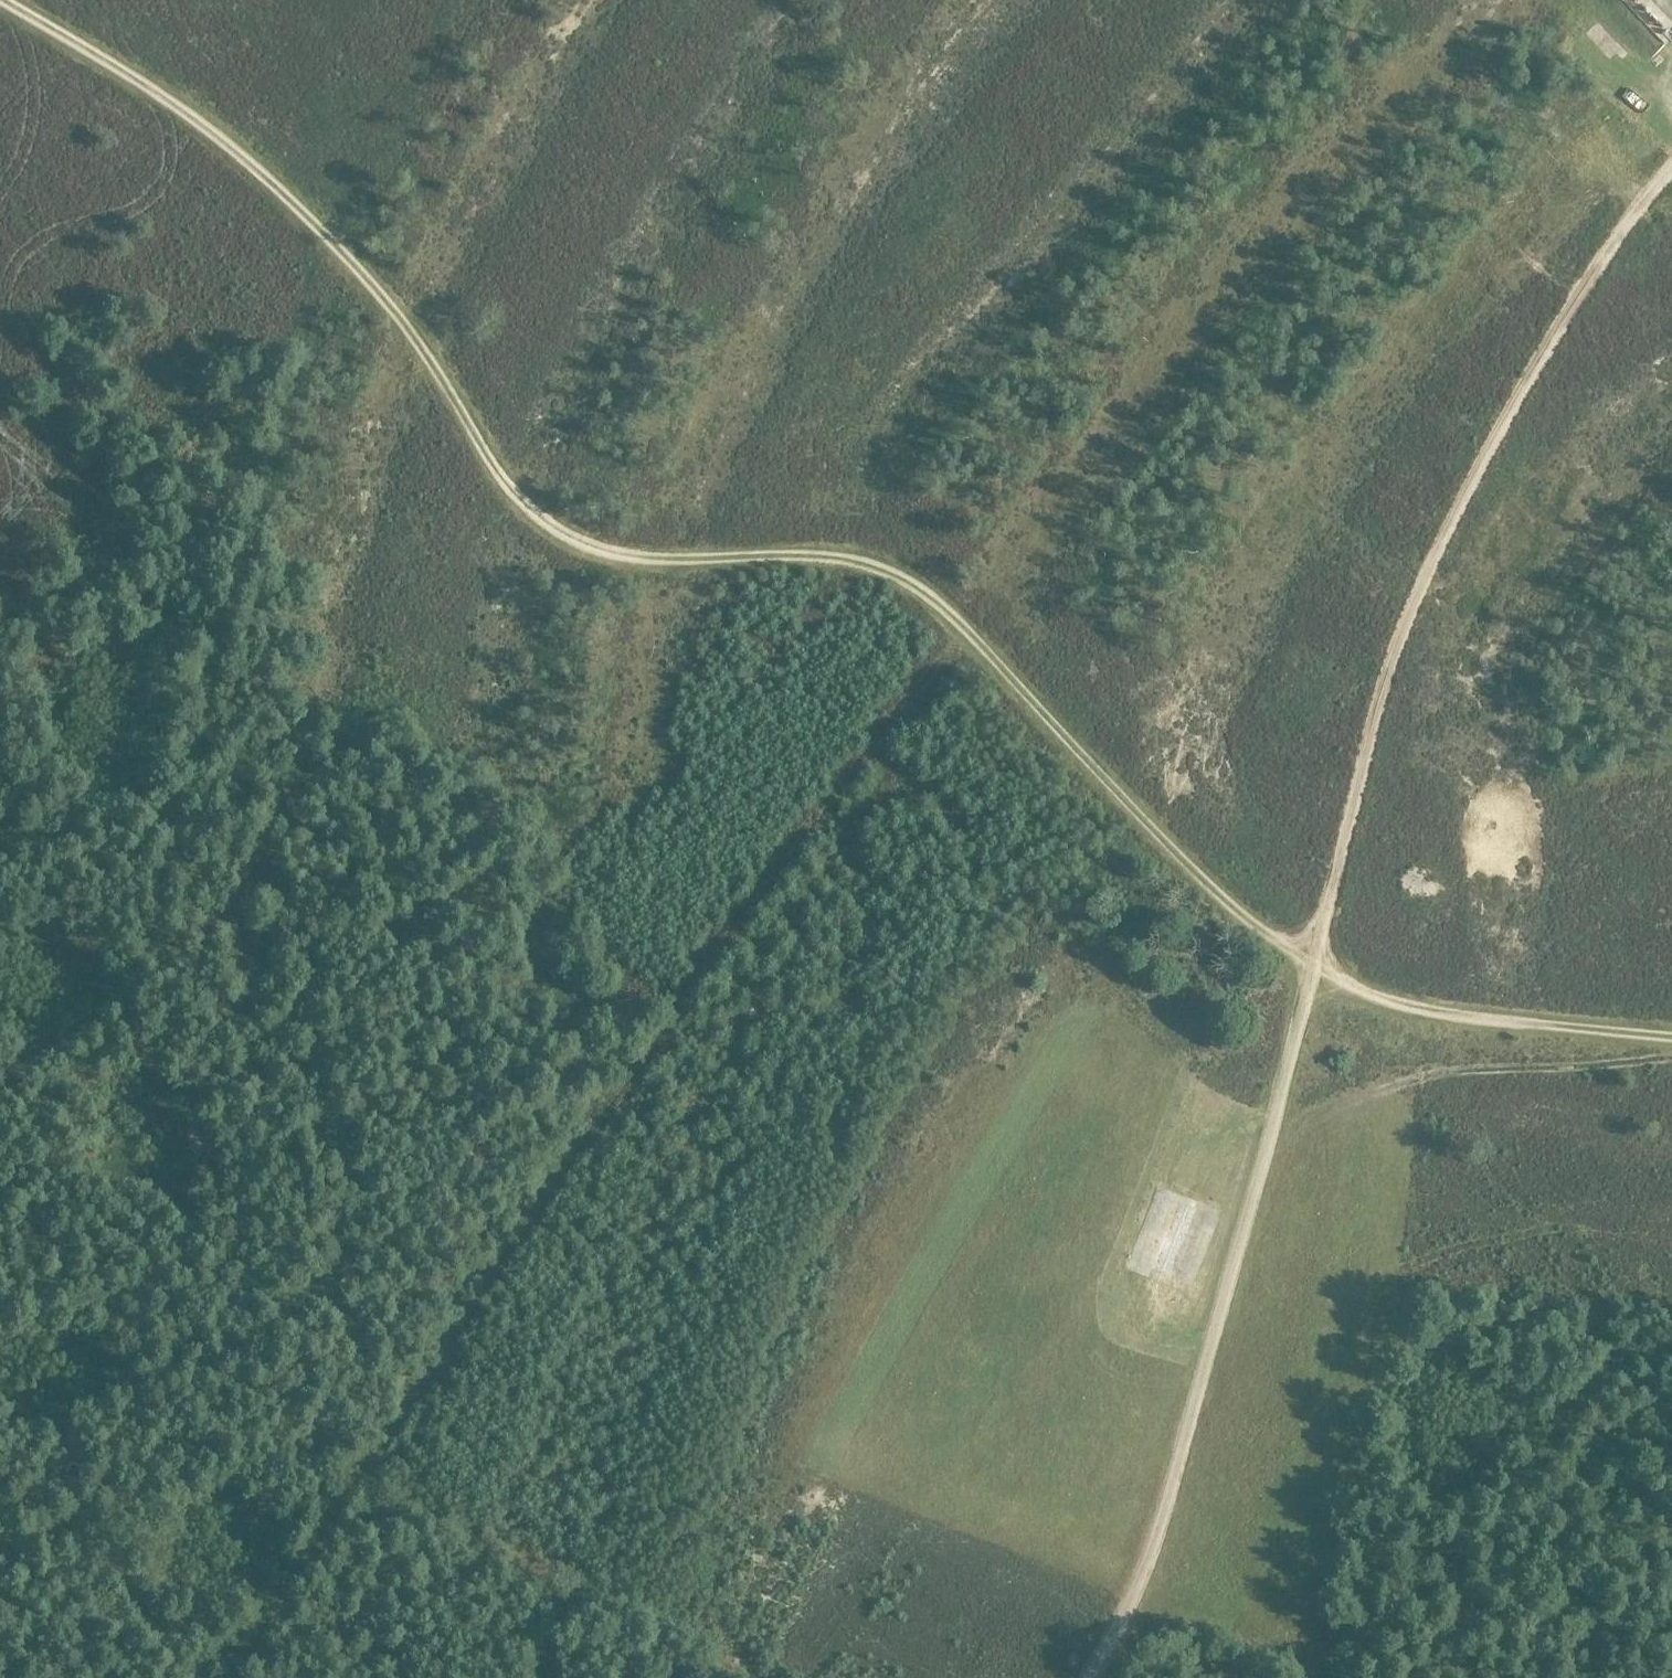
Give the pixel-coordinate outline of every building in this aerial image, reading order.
[(1155,1193),(1131,1268),(1183,1284),(1192,1257),(1203,1260),(1218,1214),(1155,1193)]
